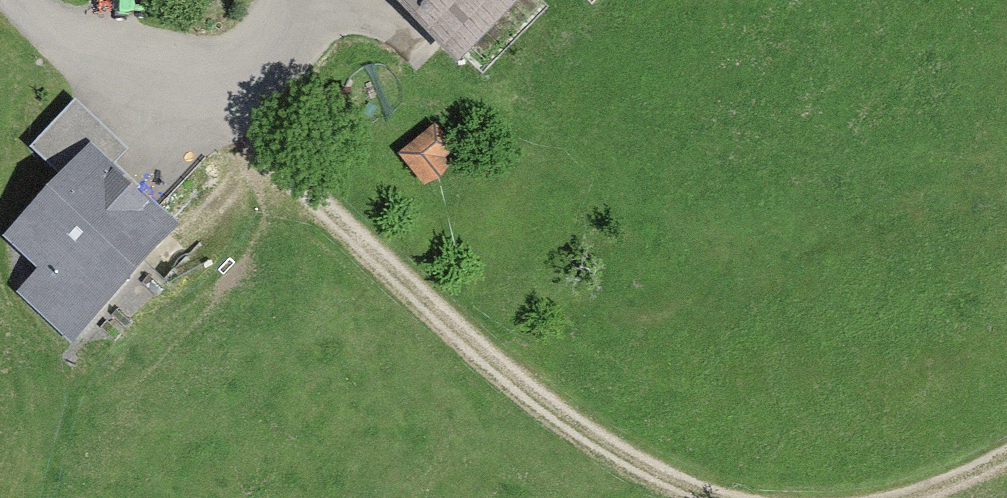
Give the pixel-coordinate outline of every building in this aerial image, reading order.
[(472,68),(537,0),(400,0),(472,68)] [(434,167),(471,142),(446,105),(409,130),(434,167)] [(172,227),(91,151),(15,232),(50,265),(28,289),(75,332),(172,227)]
